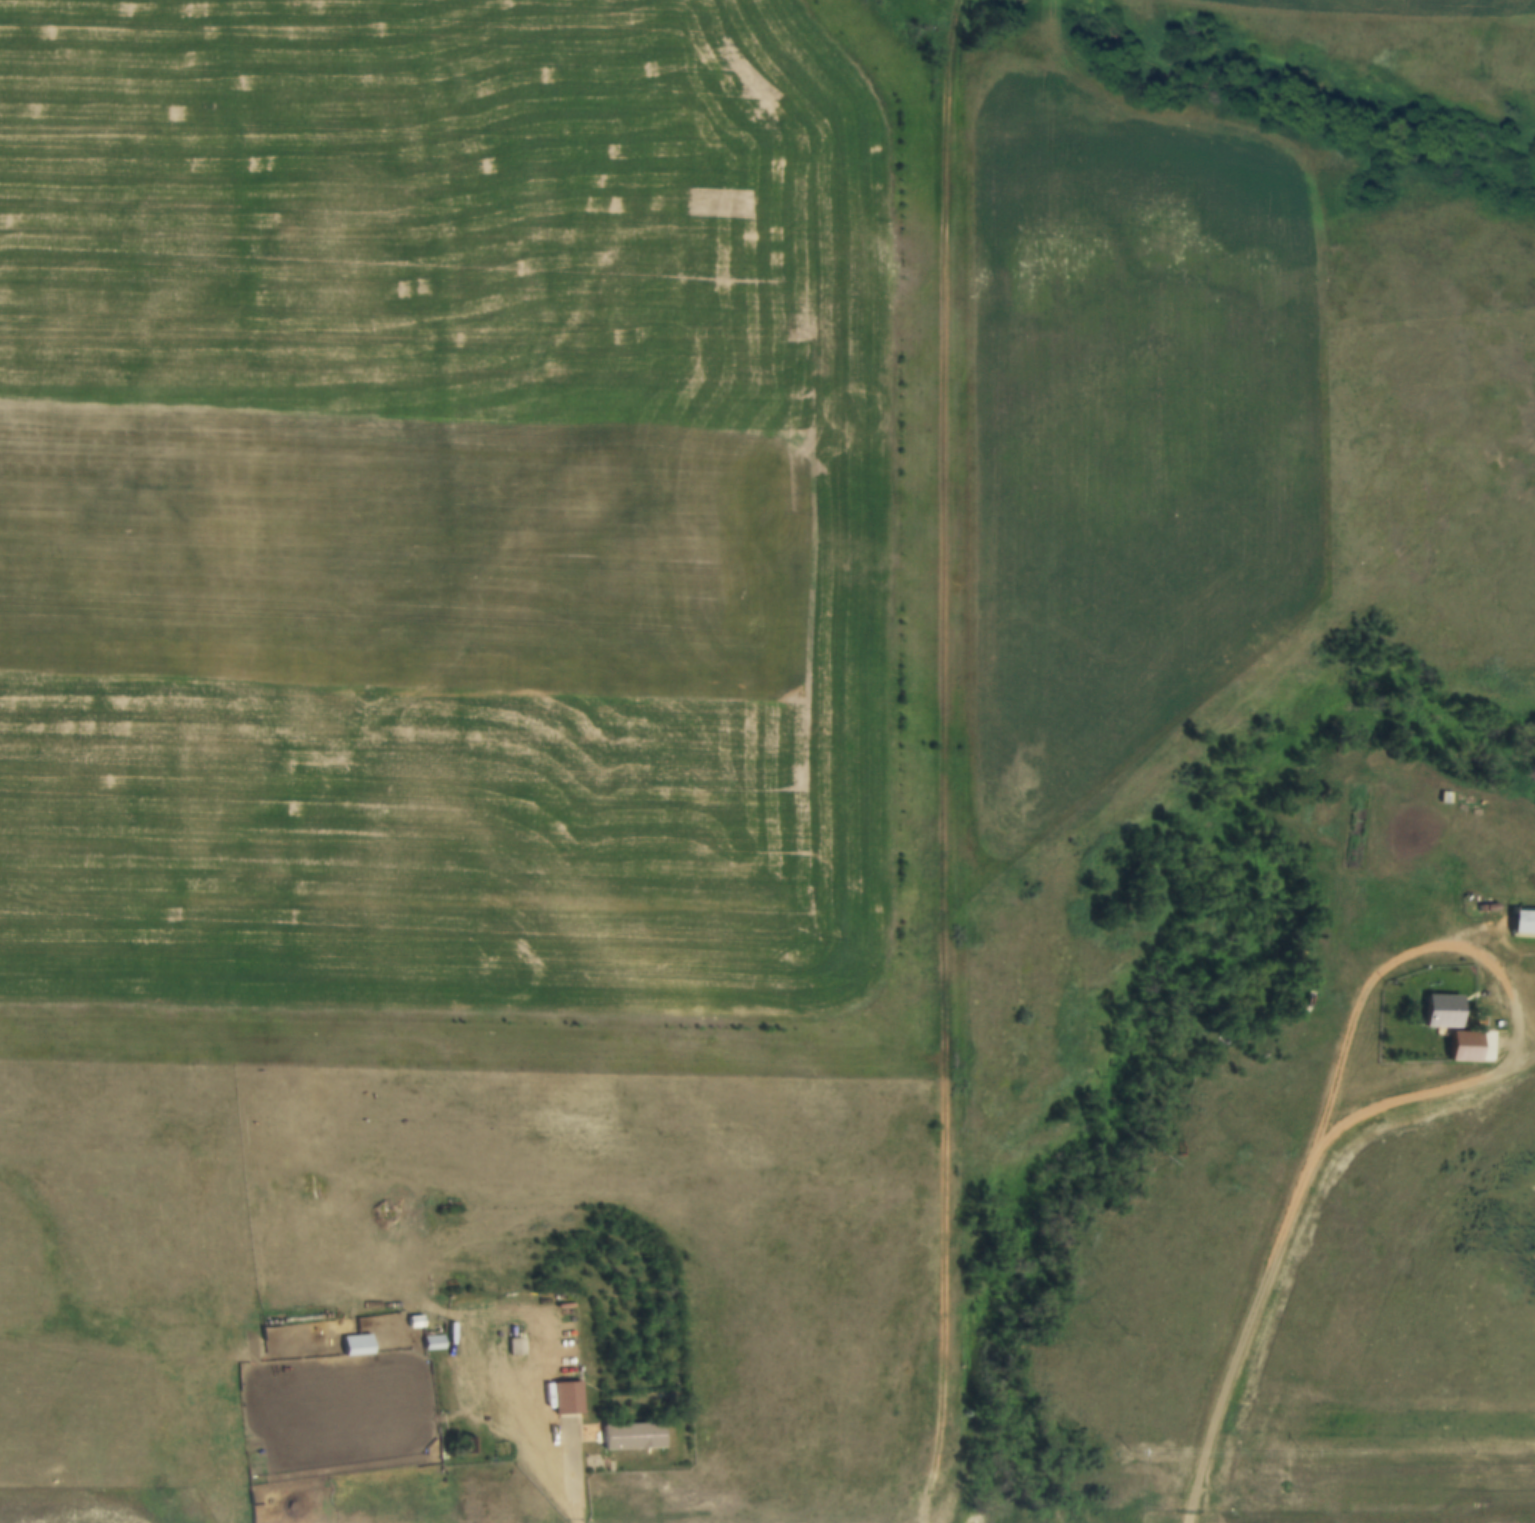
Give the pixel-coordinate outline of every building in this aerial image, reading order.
[(1534,936),(1534,912),(1516,912),(1516,936),(1534,936)] [(1465,995),(1429,995),(1429,1029),(1465,1029),(1465,995)] [(413,1334),(413,1344),(427,1344),(427,1351),(446,1351),(446,1337),(424,1337),(424,1334),(413,1334)] [(374,1356),(373,1336),(344,1336),(345,1356),(374,1356)] [(511,1340),(511,1356),(526,1356),(526,1340),(511,1340)] [(610,1452),(636,1452),(636,1460),(651,1460),(651,1430),(610,1430),(610,1452)]
